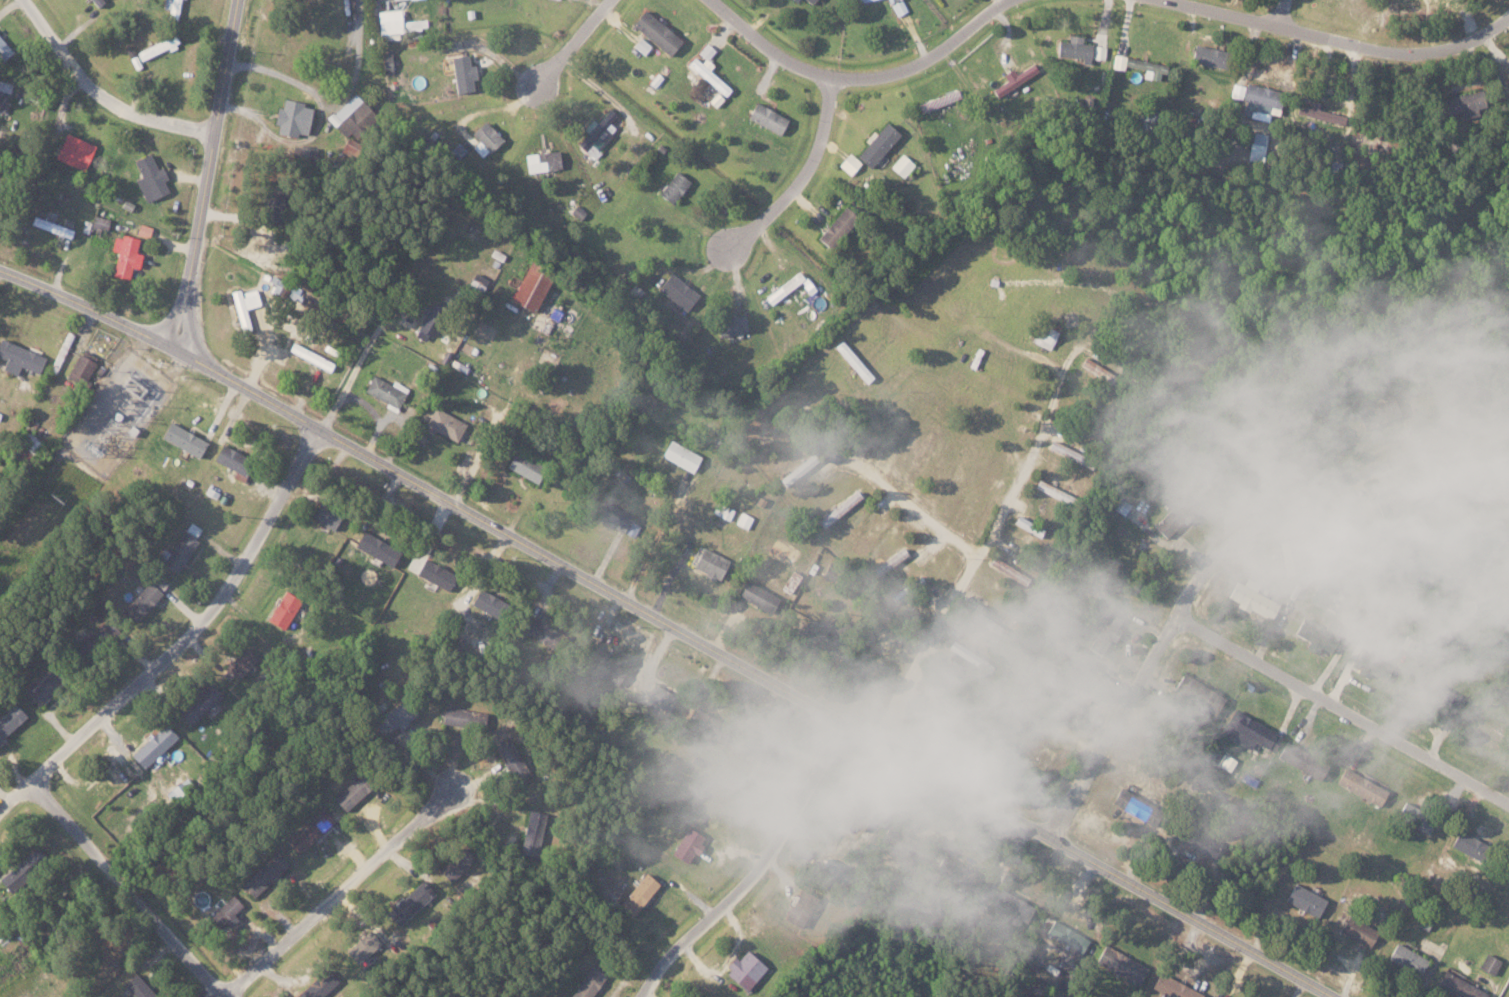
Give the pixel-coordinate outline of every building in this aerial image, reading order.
[(178,21),(180,0),(169,0),(168,20),(178,21)] [(903,0),(901,0),(892,4),(897,15),(908,11),(903,0)] [(667,56),(681,41),(645,8),(631,24),(667,56)] [(377,11),(378,34),(426,31),(426,20),(400,20),(400,10),(377,11)] [(140,62),(178,43),(173,34),(135,52),(140,62)] [(1057,40),(1056,58),(1091,60),(1092,44),(1082,43),(1082,36),(1068,35),(1068,41),(1057,40)] [(643,54),(650,46),(640,37),(633,45),(643,54)] [(11,51),(0,39),(0,62),(11,51)] [(698,52),(708,60),(715,50),(706,43),(698,52)] [(1228,52),(1195,44),(1191,61),(1223,69),(1228,52)] [(1106,46),(1093,45),(1093,59),(1105,59),(1106,46)] [(391,52),(382,52),(383,73),(392,73),(391,52)] [(1016,65),(1010,53),(999,58),(1005,71),(1016,65)] [(474,64),(470,65),(469,54),(451,56),(455,93),(473,91),(472,80),(476,79),(474,64)] [(1165,64),(1115,55),(1113,68),(1125,70),(1125,66),(1144,69),(1142,77),(1161,81),(1165,64)] [(701,63),(693,57),(686,66),(726,95),(731,88),(708,71),(713,64),(704,58),(701,63)] [(1007,80),(992,89),(996,97),(1039,71),(1034,62),(1016,72),(1013,68),(1003,74),(1007,80)] [(2,113),(8,93),(0,90),(0,112),(2,113)] [(1478,111),(1474,91),(1443,98),(1447,118),(1478,111)] [(327,118),(346,138),(372,113),(353,94),(327,118)] [(303,101),(282,100),(281,107),(277,107),(274,133),(307,136),(309,108),(302,107),(303,101)] [(746,117),(779,135),(788,119),(755,101),(746,117)] [(1295,113),(1342,125),(1345,116),(1298,103),(1295,113)] [(587,132),(577,144),(592,158),(617,130),(610,124),(618,115),(610,108),(596,123),(592,119),(583,129),(587,132)] [(502,139),(484,120),(470,133),(478,141),(471,147),(482,159),(502,139)] [(898,132),(883,121),(857,158),(872,169),(898,132)] [(1264,161),(1268,134),(1253,131),(1248,159),(1264,161)] [(85,170),(94,144),(63,133),(54,159),(85,170)] [(526,172),(561,169),(559,150),(524,154),(526,172)] [(850,175),(861,163),(849,152),(838,164),(850,175)] [(135,180),(143,201),(169,192),(160,166),(155,168),(150,153),(133,159),(140,178),(135,180)] [(915,165),(902,153),(890,167),(903,178),(915,165)] [(672,204),(690,181),(676,170),(658,193),(672,204)] [(261,223),(276,224),(277,191),(263,190),(261,223)] [(829,249),(858,218),(845,206),(817,237),(829,249)] [(61,225),(71,229),(74,221),(64,217),(61,225)] [(135,234),(147,238),(151,227),(139,223),(135,234)] [(130,266),(137,268),(140,254),(134,253),(137,239),(114,234),(110,250),(116,252),(111,276),(127,280),(130,266)] [(509,302),(535,313),(554,272),(527,261),(509,302)] [(764,298),(771,306),(804,279),(798,271),(764,298)] [(686,311),(698,295),(670,273),(658,288),(686,311)] [(229,292),(241,332),(250,330),(244,309),(259,305),(255,289),(241,293),(240,289),(229,292)] [(715,320),(718,337),(749,331),(745,314),(715,320)] [(1029,341),(1050,350),(1061,325),(1040,316),(1029,341)] [(15,375),(18,366),(37,374),(43,356),(0,339),(0,358),(5,360),(1,370),(15,375)] [(834,346),(864,382),(871,376),(841,340),(834,346)] [(334,363),(296,344),(292,353),(330,371),(334,363)] [(85,388),(96,357),(77,350),(66,382),(85,388)] [(1080,365),(1110,383),(1114,375),(1085,357),(1080,365)] [(408,388),(393,380),(391,385),(373,375),(364,391),(397,409),(408,388)] [(456,442),(465,424),(434,407),(424,425),(456,442)] [(159,438),(197,458),(206,442),(167,422),(159,438)] [(700,457),(669,439),(660,456),(691,473),(700,457)] [(1077,462),(1081,454),(1052,439),(1048,448),(1077,462)] [(212,459),(235,472),(244,456),(221,444),(212,459)] [(505,469),(538,482),(544,466),(512,453),(505,469)] [(819,461),(812,453),(781,479),(787,487),(819,461)] [(817,518),(822,527),(862,500),(857,492),(817,518)] [(1186,494),(1198,506),(1191,513),(1194,515),(1185,525),(1182,522),(1167,538),(1155,527),(1170,510),(1166,505),(1174,496),(1180,501),(1186,494)] [(1120,499),(1133,506),(1127,516),(1114,509),(1120,499)] [(593,520),(634,536),(638,525),(629,521),(632,514),(600,502),(593,520)] [(712,513),(729,521),(734,510),(717,502),(712,513)] [(331,530),(339,516),(316,503),(308,517),(331,530)] [(735,524),(747,530),(753,518),(741,512),(735,524)] [(1020,517),(1045,530),(1041,539),(1015,525),(1020,517)] [(195,539),(180,531),(170,553),(161,549),(155,562),(179,573),(195,539)] [(393,565),(399,548),(360,533),(353,549),(393,565)] [(766,553),(788,567),(798,551),(775,537),(766,553)] [(1401,546),(1406,544),(1410,552),(1406,555),(1401,546)] [(691,569),(719,581),(728,560),(701,547),(691,569)] [(867,572),(872,580),(908,556),(903,548),(867,572)] [(416,575),(447,590),(454,575),(423,559),(416,575)] [(1027,585),(1031,576),(993,559),(989,567),(1027,585)] [(782,589),(792,594),(801,575),(791,570),(782,589)] [(1477,570),(1497,591),(1487,601),(1466,580),(1477,570)] [(168,584),(159,574),(151,581),(161,590),(168,584)] [(771,614),(780,598),(746,580),(737,596),(771,614)] [(161,593),(148,581),(121,611),(135,623),(161,593)] [(1239,583),(1280,604),(1272,619),(1250,608),(1248,612),(1240,607),(1242,603),(1232,597),(1239,583)] [(470,604),(497,618),(505,602),(478,589),(470,604)] [(266,621),(283,630),(298,601),(282,592),(266,621)] [(1349,620),(1359,624),(1366,611),(1355,606),(1349,620)] [(1441,609),(1448,615),(1441,622),(1434,616),(1441,609)] [(819,619),(818,621),(804,616),(798,635),(826,645),(834,624),(819,619)] [(1304,618),(1341,638),(1332,653),(1296,633),(1304,618)] [(1353,620),(1362,624),(1357,635),(1348,630),(1353,620)] [(1406,636),(1416,641),(1410,652),(1401,647),(1406,636)] [(27,689),(40,703),(60,684),(47,670),(27,689)] [(1186,674),(1225,699),(1215,715),(1175,691),(1186,674)] [(176,711),(188,725),(220,696),(208,682),(176,711)] [(645,702),(669,711),(676,694),(652,685),(645,702)] [(23,713),(11,701),(0,713),(0,736),(23,713)] [(441,722),(483,728),(485,711),(443,706),(441,722)] [(1237,710),(1278,732),(1269,748),(1228,726),(1237,710)] [(1484,720),(1508,734),(1508,737),(1503,749),(1476,734),(1484,720)] [(176,736),(163,722),(128,754),(141,767),(176,736)] [(529,774),(509,736),(492,745),(512,783),(529,774)] [(1288,742),(1330,765),(1321,780),(1280,757),(1288,742)] [(1349,769),(1390,791),(1382,806),(1340,784),(1349,769)] [(373,785),(360,772),(332,797),(345,811),(373,785)] [(1121,788),(1163,812),(1156,825),(1114,802),(1121,788)] [(1408,802),(1437,819),(1429,833),(1400,817),(1408,802)] [(334,820),(322,807),(286,841),(298,853),(334,820)] [(546,813),(528,809),(520,846),(538,850),(546,813)] [(1183,823),(1222,846),(1214,860),(1174,838),(1183,823)] [(705,837),(687,826),(671,853),(687,862),(694,851),(695,852),(705,837)] [(1462,831),(1493,847),(1485,863),(1454,846),(1462,831)] [(450,883),(475,860),(462,846),(437,869),(450,883)] [(240,883),(252,897),(289,864),(277,850),(240,883)] [(23,858),(0,875),(0,882),(6,891),(33,871),(23,858)] [(616,905),(630,917),(659,884),(645,872),(616,905)] [(385,913),(398,927),(434,892),(420,879),(385,913)] [(1297,884),(1328,901),(1319,916),(1288,899),(1297,884)] [(244,906),(232,894),(210,915),(221,927),(244,906)] [(1350,916),(1380,932),(1372,947),(1342,931),(1350,916)] [(1423,919),(1434,925),(1430,932),(1420,926),(1423,919)] [(1055,922),(1088,939),(1082,952),(1048,934),(1055,922)] [(344,950),(358,965),(382,943),(368,928),(344,950)] [(1398,944),(1429,962),(1420,977),(1389,959),(1398,944)] [(1106,945),(1148,969),(1138,986),(1097,962),(1106,945)] [(722,967),(746,989),(766,967),(746,949),(737,959),(733,956),(722,967)] [(1503,963),(1495,976),(1480,968),(1488,954),(1503,963)] [(606,974),(591,964),(568,996),(590,996),(606,974)] [(325,967),(293,996),(319,996),(337,980),(325,967)] [(134,971),(121,983),(134,996),(158,996),(134,971)] [(1489,994),(1487,996),(1457,996),(1438,986),(1447,971),(1489,994)] [(1201,995),(1200,996),(1171,996),(1155,989),(1162,975),(1201,995)]
